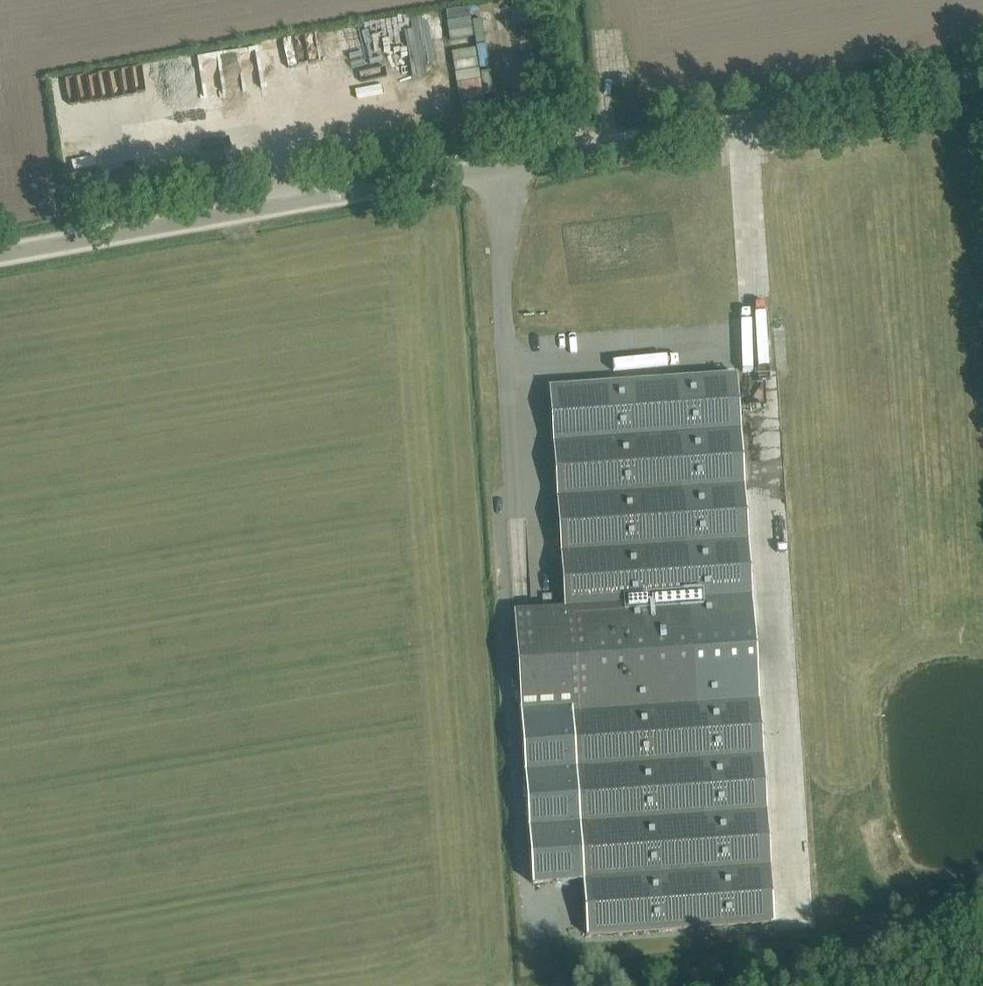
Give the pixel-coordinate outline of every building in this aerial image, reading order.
[(452,25),(453,47),(476,46),(475,26),(459,27),(459,24),(452,25)] [(297,67),(309,63),(301,41),(290,44),(297,67)] [(81,97),(76,107),(95,116),(100,106),(81,97)] [(517,646),(516,646),(532,883),(583,879),(587,934),(680,928),(773,922),(735,374),(549,386),(564,607),(564,608),(562,608),(545,609),(546,617),(534,618),(532,618),(535,655),(536,668),(534,668),(523,669),(518,669),(517,646)]
